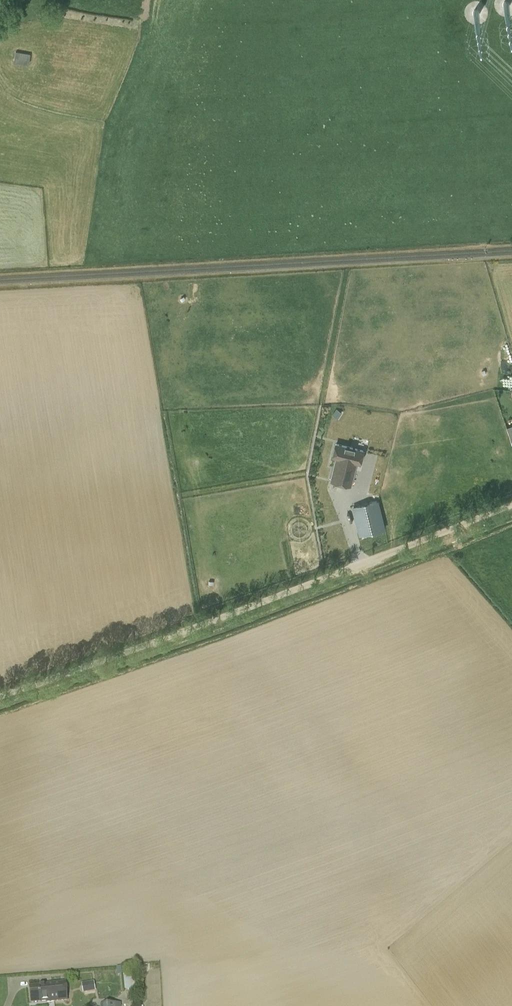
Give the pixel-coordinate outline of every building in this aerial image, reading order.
[(14,62),(29,64),(31,54),(16,51),(14,62)] [(330,480),(351,487),(357,463),(359,464),(363,451),(336,444),(333,457),(336,458),(330,480)] [(354,507),(360,535),(384,529),(377,501),(354,507)] [(126,974),(126,989),(135,989),(134,974),(126,974)] [(95,991),(94,982),(81,984),(83,993),(95,991)] [(48,985),(48,986),(30,987),(31,1003),(47,1002),(47,1003),(67,1001),(65,983),(53,984),(48,985)]
